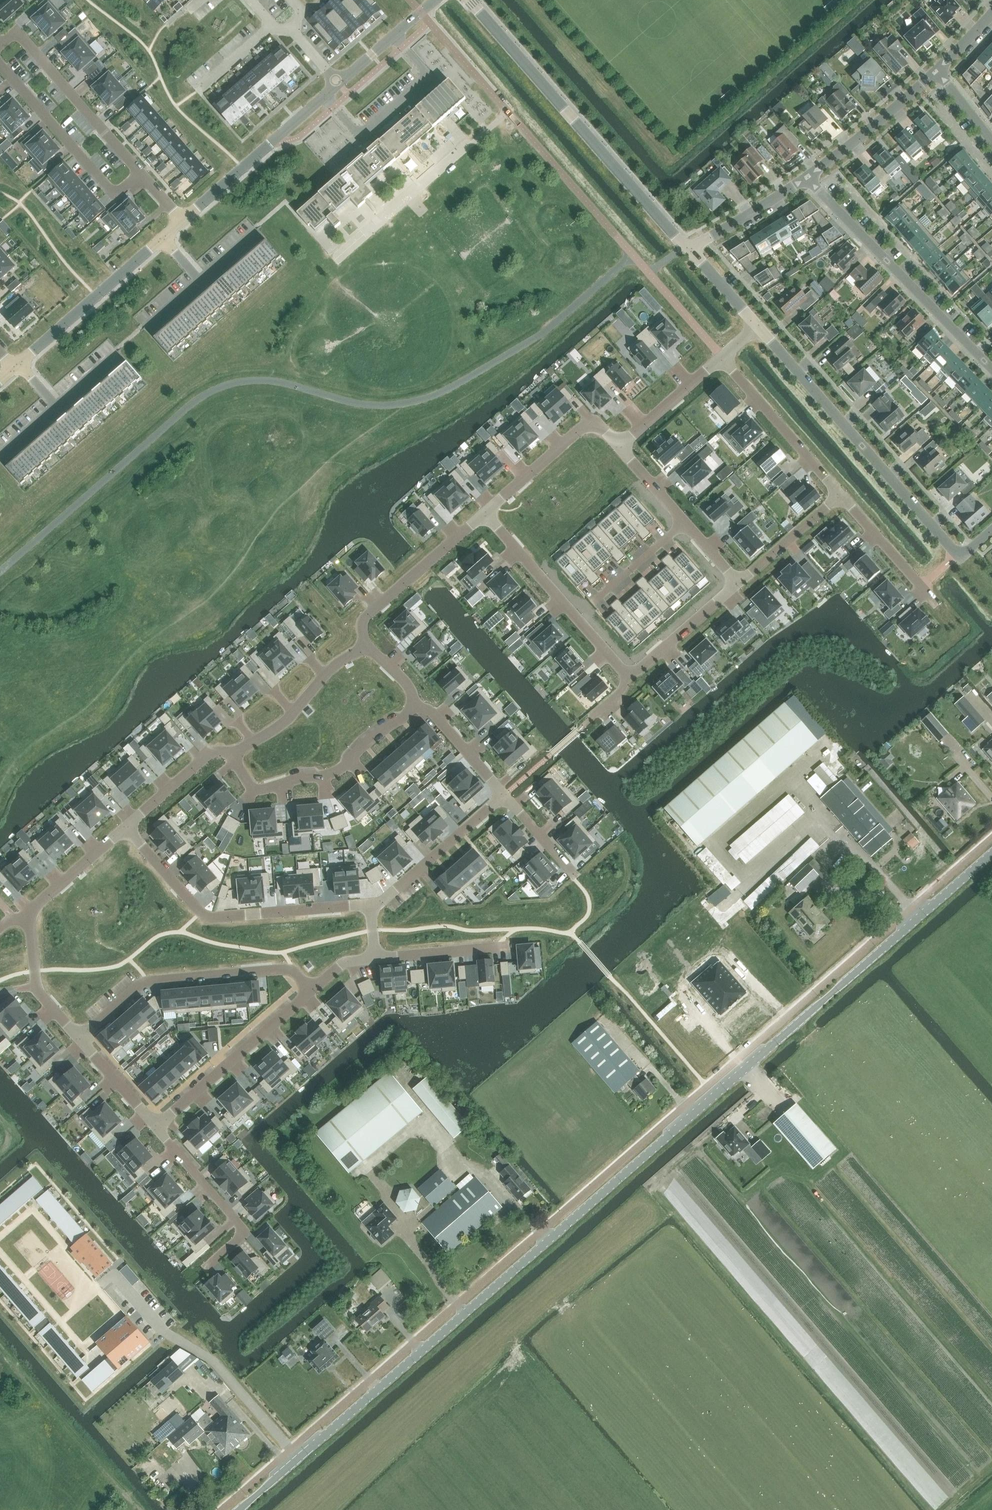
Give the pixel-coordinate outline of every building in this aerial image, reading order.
[(7,19),(9,21),(16,14),(15,12),(24,5),(19,0),(0,0),(0,2),(1,3),(0,4),(0,17),(4,22),(7,19)] [(60,12),(50,0),(46,0),(38,6),(43,11),(32,20),(37,27),(39,25),(41,28),(60,12)] [(158,0),(144,0),(154,12),(162,5),(158,0)] [(332,1),(345,16),(353,9),(345,0),(333,0),(332,1)] [(353,9),(361,2),(359,0),(345,0),(353,9)] [(361,2),(374,17),(381,10),(373,0),(363,0),(361,2)] [(939,0),(931,8),(946,25),(953,18),(952,17),(956,13),(955,12),(960,8),(953,0),(939,0)] [(332,1),(324,8),(337,23),(345,16),(332,1)] [(361,2),(353,9),(366,24),(374,17),(361,2)] [(324,8),(317,15),(330,29),(337,23),(324,8)] [(353,9),(345,16),(358,31),(366,24),(353,9)] [(939,31),(940,30),(926,15),(921,9),(913,16),(920,23),(904,38),(916,51),(916,52),(917,51),(923,46),(923,47),(924,46),(924,45),(927,42),(928,42),(928,43),(929,42),(929,41),(934,36),(935,36),(935,35),(934,35),(934,34),(938,30),(939,31)] [(60,12),(41,28),(44,31),(42,32),(47,38),(68,21),(60,12)] [(309,21),(322,36),(330,29),(317,15),(309,21)] [(345,16),(337,23),(350,37),(358,31),(345,16)] [(337,23),(330,29),(343,44),(350,37),(337,23)] [(69,34),(65,29),(55,38),(59,42),(69,34)] [(330,29),(322,36),(335,51),(343,44),(330,29)] [(69,34),(59,42),(64,47),(73,39),(69,34)] [(82,37),(62,55),(67,61),(69,60),(71,62),(90,46),(82,37)] [(892,37),(887,41),(886,39),(874,50),(896,74),(898,72),(900,73),(902,73),(906,70),(906,68),(905,67),(908,64),(897,52),(902,48),(892,37)] [(90,46),(71,62),(79,71),(82,69),(85,72),(95,64),(95,63),(92,60),(98,55),(90,46)] [(272,56),(281,66),(291,57),(282,47),(278,51),(272,56)] [(977,61),(991,74),(991,73),(991,57),(986,52),(977,61)] [(263,64),(271,74),(281,66),(272,56),(264,63),(263,64)] [(289,75),(295,70),(299,67),(291,57),(281,66),(289,75)] [(852,77),(859,84),(861,87),(861,88),(861,91),(868,91),(875,92),(875,85),(876,84),(887,75),(875,61),(873,63),(869,59),(862,65),(860,67),(861,70),(854,76),(852,77)] [(962,77),(977,96),(984,89),(976,82),(987,70),(991,74),(977,61),(962,77)] [(819,68),(822,71),(828,67),(825,63),(819,68)] [(95,64),(85,72),(89,77),(99,69),(95,64)] [(253,73),(262,82),(271,74),(263,64),(261,66),(253,73)] [(271,74),(280,84),(282,82),(289,75),(281,66),(271,74)] [(99,69),(89,77),(94,82),(103,73),(99,69)] [(111,73),(92,89),(97,95),(99,94),(101,97),(119,82),(123,78),(115,69),(111,73)] [(244,81),(252,91),(262,82),(253,73),(246,79),(244,81)] [(270,92),(278,85),(280,84),(271,74),(262,82),(270,92)] [(119,82),(101,97),(104,100),(102,101),(108,107),(112,103),(115,106),(125,98),(122,94),(127,91),(131,87),(123,78),(119,82)] [(234,89),(243,99),(252,91),(244,81),(242,82),(234,89)] [(252,91),(261,100),(263,99),(270,92),(262,82),(252,91)] [(827,102),(842,119),(855,108),(844,96),(848,93),(839,83),(834,87),(823,97),(827,102)] [(310,225),(315,231),(328,220),(335,229),(341,224),(333,215),(351,200),(358,209),(366,202),(374,211),(376,209),(368,199),(373,194),(366,187),(459,106),(458,105),(461,103),(444,84),(442,87),(442,86),(368,151),(365,147),(364,148),(369,153),(357,163),(356,162),(297,213),(309,226),(310,225)] [(861,87),(859,84),(851,91),(853,94),(861,87)] [(225,97),(233,107),(243,99),(234,89),(227,96),(225,97)] [(977,96),(991,116),(991,115),(991,96),(990,98),(983,90),(984,89),(977,96)] [(251,109),(259,102),(261,100),(252,91),(243,99),(251,109)] [(215,106),(223,116),(233,107),(225,97),(223,99),(215,106)] [(125,98),(115,106),(119,111),(129,103),(125,98)] [(129,110),(136,118),(150,106),(142,98),(129,110)] [(242,117),(244,115),(251,109),(243,99),(233,107),(242,117)] [(2,126),(21,109),(13,100),(5,107),(0,102),(0,123),(2,126)] [(136,118),(143,126),(157,115),(150,106),(136,118)] [(232,126),(240,119),(242,117),(233,107),(223,116),(232,126)] [(803,117),(805,120),(798,126),(799,127),(799,128),(800,130),(801,131),(803,133),(804,134),(805,133),(812,142),(824,131),(820,127),(827,120),(816,107),(803,117)] [(21,109),(2,126),(14,140),(24,131),(20,127),(31,117),(25,111),(24,112),(21,109)] [(143,126),(151,135),(164,123),(157,115),(143,126)] [(923,132),(918,136),(928,147),(942,134),(925,115),(923,117),(922,116),(917,121),(915,123),(923,132)] [(131,127),(128,123),(122,128),(125,132),(131,127)] [(151,135),(158,143),(171,131),(164,123),(151,135)] [(787,160),(788,161),(789,161),(793,158),(793,156),(797,151),(793,146),(798,141),(784,126),(774,135),(778,140),(772,145),(786,161),(787,160)] [(30,136),(21,144),(33,158),(51,141),(49,138),(51,137),(45,131),(34,141),(30,136)] [(158,143),(165,151),(178,139),(171,131),(158,143)] [(928,147),(918,136),(914,141),(906,132),(904,133),(903,133),(898,137),(898,138),(896,140),(913,160),(928,147)] [(165,151),(172,159),(186,147),(178,139),(165,151)] [(7,140),(2,144),(8,150),(12,146),(7,140)] [(33,159),(29,163),(38,174),(43,169),(45,172),(54,163),(50,159),(59,150),(51,141),(33,158),(33,159)] [(172,159),(179,167),(193,156),(186,147),(172,159)] [(152,151),(149,148),(143,153),(146,156),(152,151)] [(742,156),(745,159),(736,167),(751,185),(752,183),(756,183),(757,180),(763,174),(756,165),(762,160),(751,148),(742,156)] [(882,168),(878,172),(887,182),(890,180),(901,170),(884,150),(882,152),(881,151),(876,156),(877,157),(875,159),(882,168)] [(950,163),(958,172),(971,161),(964,151),(955,158),(950,163)] [(5,152),(0,157),(6,163),(11,158),(5,152)] [(154,156),(148,162),(150,164),(157,158),(154,156)] [(179,167),(187,176),(200,164),(193,156),(179,167)] [(935,156),(929,162),(934,167),(941,162),(935,156)] [(971,161),(958,172),(954,176),(961,184),(965,181),(978,169),(971,161)] [(65,164),(48,179),(56,188),(73,173),(65,164)] [(158,169),(161,172),(166,167),(164,164),(158,169)] [(200,164),(187,176),(194,184),(207,172),(200,164)] [(887,182),(878,172),(873,176),(865,167),(863,169),(862,168),(857,173),(858,173),(855,176),(872,195),(887,182)] [(716,192),(730,180),(727,177),(729,175),(723,168),(721,170),(720,169),(696,191),(713,210),(724,200),(716,192)] [(968,192),(972,189),(985,178),(978,169),(965,181),(961,184),(968,192)] [(73,173),(56,188),(64,198),(67,195),(67,194),(81,182),(73,173)] [(915,174),(909,180),(914,185),(920,180),(915,174)] [(968,192),(975,200),(991,186),(985,178),(972,189),(968,192)] [(172,185),(175,189),(181,183),(178,180),(172,185)] [(89,191),(81,182),(67,194),(67,195),(75,204),(89,191)] [(930,188),(934,193),(939,188),(935,183),(930,188)] [(932,195),(923,186),(920,185),(917,189),(926,200),(932,195)] [(983,209),(987,206),(991,201),(991,186),(975,200),(983,209)] [(939,188),(934,193),(937,197),(943,192),(939,188)] [(97,200),(89,191),(75,204),(82,213),(97,200)] [(895,193),(890,197),(895,202),(899,198),(895,193)] [(932,195),(926,200),(929,203),(935,198),(932,195)] [(81,214),(81,213),(79,215),(88,225),(105,210),(97,200),(82,213),(81,214)] [(116,204),(107,212),(119,226),(138,210),(134,205),(135,204),(131,200),(120,209),(116,204)] [(990,217),(991,216),(991,201),(987,206),(983,209),(990,217)] [(810,202),(792,214),(802,230),(799,224),(813,216),(818,225),(827,220),(810,202)] [(886,218),(895,227),(912,213),(904,203),(886,218)] [(119,226),(131,240),(140,232),(136,227),(145,219),(138,210),(119,226)] [(895,227),(902,235),(919,220),(912,213),(895,227)] [(792,214),(781,220),(791,236),(795,241),(805,235),(802,230),(792,214)] [(958,215),(954,218),(959,224),(962,221),(958,215)] [(959,224),(954,218),(951,221),(955,227),(959,224)] [(781,220),(771,226),(781,243),(791,236),(781,220)] [(843,238),(827,220),(818,225),(819,225),(820,224),(826,233),(815,240),(822,251),(843,238)] [(902,235),(909,243),(926,229),(919,220),(902,235)] [(771,226),(761,233),(771,249),(781,243),(771,226)] [(73,240),(76,237),(69,228),(65,231),(73,240)] [(909,243),(916,251),(933,237),(926,229),(909,243)] [(761,233),(751,239),(761,255),(771,249),(761,233)] [(916,251),(924,260),(941,246),(933,237),(916,251)] [(739,262),(747,257),(757,251),(761,256),(761,255),(751,239),(730,252),(739,262)] [(266,240),(258,247),(273,265),(281,257),(266,240)] [(841,249),(839,252),(831,259),(836,264),(835,265),(834,266),(835,268),(836,269),(837,269),(839,269),(840,268),(844,273),(858,260),(853,255),(856,252),(847,243),(847,244),(841,249)] [(981,248),(984,251),(990,247),(986,243),(981,248)] [(97,245),(93,249),(97,254),(101,250),(97,245)] [(6,258),(7,258),(10,256),(1,246),(0,248),(0,263),(6,258)] [(258,247),(249,255),(264,272),(273,265),(258,247)] [(984,251),(987,255),(991,251),(991,249),(990,247),(984,251)] [(931,268),(944,257),(937,249),(924,260),(931,268)] [(973,254),(976,258),(982,253),(979,250),(973,254)] [(818,251),(810,255),(813,259),(820,254),(818,251)] [(982,253),(976,258),(979,261),(985,257),(982,253)] [(931,268),(938,277),(955,262),(948,254),(931,268)] [(249,255),(240,263),(255,280),(264,272),(249,255)] [(813,259),(810,255),(803,260),(806,263),(813,259)] [(739,262),(746,270),(755,265),(753,266),(747,257),(739,262)] [(0,263),(0,279),(14,267),(7,258),(6,258),(0,263)] [(946,285),(962,270),(955,262),(938,277),(946,285)] [(240,263),(232,270),(247,287),(255,280),(240,263)] [(755,265),(746,270),(763,288),(782,276),(775,265),(760,274),(755,265)] [(872,268),(868,273),(861,265),(851,275),(858,282),(855,285),(866,296),(883,279),(872,268)] [(799,266),(792,270),(794,274),(802,270),(799,266)] [(232,270),(223,278),(238,295),(247,287),(232,270)] [(794,274),(792,270),(785,275),(787,279),(794,274)] [(962,270),(946,285),(952,295),(970,280),(962,270)] [(223,278),(214,285),(229,302),(238,295),(223,278)] [(826,278),(818,285),(827,294),(835,287),(826,278)] [(21,284),(17,279),(8,288),(12,292),(21,284)] [(814,282),(810,286),(820,297),(824,293),(814,282)] [(970,290),(980,301),(971,308),(988,328),(990,326),(991,327),(991,326),(991,313),(990,310),(991,308),(991,303),(985,296),(976,284),(970,290)] [(214,285),(206,293),(221,310),(229,302),(214,285)] [(819,299),(811,290),(805,296),(796,286),(776,304),(787,316),(799,305),(805,312),(819,299)] [(657,312),(662,308),(644,287),(639,292),(657,312)] [(834,290),(829,295),(834,301),(839,296),(834,290)] [(888,296),(883,291),(871,303),(876,308),(878,306),(890,318),(905,303),(897,294),(896,294),(897,295),(895,296),(892,293),(894,291),(894,292),(895,291),(894,291),(888,296)] [(769,292),(763,297),(767,302),(773,297),(769,292)] [(206,293),(197,300),(212,317),(221,310),(206,293)] [(10,313),(5,317),(15,328),(33,312),(23,301),(22,303),(18,298),(6,309),(10,313)] [(197,300),(189,308),(204,325),(212,317),(197,300)] [(189,308),(180,315),(195,333),(204,325),(189,308)] [(900,333),(911,345),(920,336),(915,331),(924,322),(921,319),(923,318),(918,312),(916,314),(913,310),(896,326),(901,332),(900,333)] [(856,313),(851,317),(858,323),(862,319),(856,313)] [(180,315),(171,323),(186,340),(195,333),(180,315)] [(815,345),(815,346),(816,345),(825,337),(829,342),(839,334),(832,326),(825,332),(812,317),(811,316),(810,317),(800,326),(799,327),(800,328),(800,327),(801,329),(815,345)] [(631,319),(625,324),(630,329),(635,324),(631,319)] [(850,319),(845,323),(849,328),(854,323),(850,319)] [(648,327),(643,332),(654,345),(659,340),(660,341),(659,341),(660,342),(662,343),(661,344),(662,344),(667,350),(668,350),(669,349),(670,348),(671,348),(671,347),(672,346),(672,347),(673,346),(672,346),(674,344),(674,345),(675,344),(679,340),(673,334),(676,332),(674,330),(674,329),(673,329),(672,328),(672,327),(671,327),(670,326),(671,326),(670,325),(668,324),(669,324),(668,323),(666,321),(664,323),(661,320),(650,329),(648,327)] [(171,323),(163,331),(178,348),(186,340),(171,323)] [(857,327),(852,330),(858,337),(862,333),(857,327)] [(178,348),(163,331),(154,338),(169,355),(178,348)] [(918,345),(915,348),(923,357),(927,354),(940,341),(932,331),(918,345)] [(639,339),(628,349),(635,357),(633,358),(640,365),(641,364),(642,365),(643,366),(644,367),(645,368),(646,369),(646,368),(647,369),(647,368),(649,366),(650,366),(650,365),(653,363),(654,362),(656,360),(657,360),(657,359),(649,349),(654,345),(643,332),(637,337),(639,339)] [(839,351),(829,361),(838,371),(842,368),(849,375),(855,370),(848,363),(855,357),(849,350),(853,346),(845,337),(835,346),(839,351)] [(931,365),(935,361),(948,349),(940,341),(927,354),(923,357),(931,365)] [(935,361),(942,369),(955,357),(948,349),(935,361)] [(948,379),(950,377),(963,364),(955,357),(942,369),(940,371),(948,379)] [(127,362),(118,369),(133,386),(142,379),(127,362)] [(604,369),(598,374),(608,385),(613,381),(621,390),(622,390),(623,390),(622,390),(625,387),(625,388),(626,387),(625,387),(628,384),(629,385),(629,384),(631,382),(632,382),(632,381),(631,379),(632,379),(631,379),(630,377),(629,376),(629,377),(628,376),(630,374),(623,367),(622,368),(618,364),(607,373),(604,369)] [(950,377),(957,385),(970,372),(963,364),(950,377)] [(900,369),(905,374),(908,371),(903,366),(900,369)] [(864,371),(849,384),(860,397),(867,391),(871,388),(871,387),(876,392),(879,395),(890,386),(887,382),(885,384),(881,379),(880,379),(869,367),(864,371)] [(118,369),(110,377),(125,394),(133,386),(118,369)] [(908,371),(905,374),(910,380),(914,377),(908,371)] [(963,394),(965,392),(978,380),(970,372),(957,385),(955,387),(963,394)] [(593,380),(582,389),(585,392),(582,394),(584,396),(584,397),(585,397),(586,398),(586,399),(587,399),(588,400),(587,401),(588,401),(590,402),(589,403),(590,403),(592,405),(594,403),(597,407),(598,408),(598,407),(600,409),(604,406),(605,406),(604,405),(606,404),(607,404),(606,403),(608,402),(608,403),(609,402),(608,402),(610,401),(611,400),(610,400),(611,400),(606,393),(605,392),(605,393),(604,391),(604,390),(603,391),(602,390),(608,385),(598,374),(592,379),(593,380)] [(110,377),(101,384),(116,402),(125,394),(110,377)] [(965,392),(972,400),(985,388),(978,380),(965,392)] [(101,384),(93,392),(108,409),(116,402),(101,384)] [(736,401),(723,386),(712,396),(719,405),(714,409),(727,425),(739,415),(731,405),(736,401)] [(916,387),(910,393),(921,405),(928,399),(916,387)] [(557,391),(548,399),(563,415),(564,415),(564,414),(566,413),(567,413),(566,412),(568,411),(569,411),(568,410),(572,407),(567,402),(568,402),(568,401),(571,398),(572,399),(572,398),(564,388),(559,393),(557,391)] [(980,408),(991,396),(991,394),(985,388),(972,400),(980,408)] [(93,392),(84,400),(99,417),(108,409),(93,392)] [(884,395),(873,405),(879,411),(879,410),(882,413),(874,419),(886,432),(904,416),(893,403),(895,402),(887,393),(884,395)] [(987,416),(991,411),(991,396),(980,408),(987,416)] [(536,402),(531,407),(539,417),(544,413),(544,412),(545,414),(546,415),(546,414),(548,417),(549,418),(554,423),(557,420),(557,421),(558,420),(559,418),(560,419),(560,418),(561,417),(562,417),(562,416),(563,415),(548,399),(540,406),(536,402)] [(84,400),(75,407),(90,424),(99,417),(84,400)] [(926,407),(929,411),(935,406),(931,402),(926,407)] [(75,407),(67,415),(82,432),(90,424),(75,407)] [(948,414),(953,419),(956,416),(952,410),(948,414)] [(987,416),(983,420),(991,427),(991,426),(991,411),(987,416)] [(525,412),(511,425),(529,445),(530,445),(530,444),(531,443),(532,443),(532,442),(534,441),(535,441),(534,440),(538,437),(532,431),(533,431),(532,431),(530,429),(531,429),(530,428),(530,429),(528,426),(529,426),(533,422),(525,412)] [(67,415),(58,422),(73,439),(82,432),(67,415)] [(956,416),(953,419),(958,424),(961,421),(956,416)] [(752,420),(744,427),(740,422),(742,420),(741,419),(722,436),(723,436),(724,435),(729,441),(733,438),(743,449),(753,440),(754,442),(755,443),(764,435),(763,434),(763,435),(761,433),(762,432),(752,420)] [(58,422),(49,430),(64,447),(73,439),(58,422)] [(511,425),(497,437),(505,447),(510,443),(510,442),(512,444),(512,445),(513,445),(514,447),(514,448),(514,447),(520,453),(523,450),(523,451),(524,450),(525,448),(525,449),(526,448),(527,447),(528,447),(528,446),(529,445),(511,425)] [(964,429),(969,434),(972,431),(967,426),(964,429)] [(911,427),(894,442),(904,453),(917,442),(921,447),(930,438),(922,429),(917,434),(911,427)] [(49,430),(41,437),(56,454),(64,447),(49,430)] [(972,431),(969,434),(974,439),(977,436),(972,431)] [(690,445),(689,445),(683,450),(672,438),(666,443),(665,442),(663,444),(659,447),(661,448),(656,452),(654,453),(666,466),(667,465),(675,458),(677,457),(682,463),(695,452),(696,453),(708,442),(702,435),(690,445)] [(719,440),(716,435),(708,442),(715,450),(719,447),(715,443),(719,440)] [(41,437),(32,445),(47,462),(56,454),(41,437)] [(934,450),(938,447),(933,441),(924,449),(929,454),(918,463),(925,471),(926,470),(929,473),(928,474),(929,476),(939,467),(941,469),(945,466),(943,463),(945,462),(934,450)] [(491,442),(476,455),(494,475),(495,475),(496,474),(497,473),(498,473),(498,472),(499,471),(500,471),(500,470),(503,467),(498,462),(499,461),(498,461),(495,458),(496,458),(495,458),(494,456),(499,452),(491,442)] [(32,445),(24,452),(39,470),(47,462),(32,445)] [(688,472),(682,477),(692,489),(712,472),(703,462),(713,452),(708,446),(684,468),(688,472)] [(777,447),(757,464),(771,481),(782,471),(778,466),(786,458),(777,447)] [(24,452),(15,460),(30,477),(39,470),(24,452)] [(467,461),(461,466),(471,477),(471,476),(471,477),(476,473),(475,472),(476,472),(477,474),(480,477),(480,478),(485,483),(489,480),(489,481),(490,480),(489,480),(491,478),(491,479),(492,478),(491,478),(493,476),(493,477),(494,476),(494,475),(476,455),(468,462),(467,461)] [(455,456),(450,459),(456,465),(460,462),(455,456)] [(30,477),(15,460),(6,468),(21,485),(30,477)] [(721,471),(727,478),(733,472),(727,466),(721,471)] [(451,478),(442,485),(460,505),(461,505),(462,504),(463,503),(464,503),(464,502),(465,501),(466,501),(466,500),(469,497),(464,491),(463,491),(462,489),(462,488),(461,489),(460,486),(464,482),(465,482),(467,480),(457,469),(455,471),(449,476),(451,478)] [(956,474),(938,490),(940,491),(939,493),(942,497),(944,497),(948,501),(960,491),(965,496),(976,486),(971,481),(961,470),(956,474)] [(784,473),(773,483),(778,489),(780,487),(781,486),(789,479),(784,473)] [(739,479),(735,474),(730,478),(734,483),(739,479)] [(781,486),(780,487),(785,493),(785,494),(794,505),(791,507),(797,515),(804,509),(805,511),(820,497),(810,485),(805,489),(799,481),(798,482),(792,476),(789,479),(781,486)] [(442,485),(428,497),(436,507),(437,507),(441,503),(441,502),(443,504),(443,505),(444,505),(445,507),(446,508),(446,507),(451,513),(454,510),(455,511),(455,510),(457,508),(457,509),(458,508),(457,508),(459,507),(460,506),(459,506),(460,505),(442,485)] [(619,497),(615,500),(647,537),(651,534),(646,528),(655,520),(633,494),(624,502),(619,497)] [(963,515),(960,518),(970,529),(988,514),(978,502),(977,503),(971,496),(957,508),(963,515)] [(721,498),(705,512),(715,523),(726,513),(731,519),(745,507),(739,501),(734,505),(731,501),(726,505),(721,498)] [(616,509),(607,517),(629,542),(638,535),(643,541),(647,537),(615,500),(611,504),(616,509)] [(418,510),(407,519),(413,525),(411,526),(417,534),(419,532),(420,533),(420,534),(422,535),(421,536),(422,536),(423,537),(424,537),(425,537),(424,536),(427,534),(427,535),(428,534),(427,534),(431,531),(431,530),(433,528),(434,529),(434,528),(435,527),(426,518),(426,517),(431,514),(431,513),(423,504),(417,509),(418,510)] [(742,531),(734,538),(751,558),(765,546),(757,538),(762,534),(752,523),(757,518),(752,512),(737,525),(742,531)] [(593,519),(589,523),(622,560),(626,556),(620,550),(629,542),(607,517),(598,525),(593,519)] [(590,532),(581,539),(604,565),(612,557),(618,563),(622,560),(589,523),(586,526),(590,532)] [(826,529),(815,538),(823,548),(828,544),(834,551),(841,545),(850,555),(856,549),(848,540),(853,535),(851,532),(845,525),(845,526),(843,523),(836,529),(835,528),(834,529),(835,530),(831,533),(830,532),(830,533),(826,529)] [(790,524),(784,529),(788,533),(794,528),(790,524)] [(568,542),(564,545),(596,582),(600,579),(595,573),(604,565),(581,539),(572,547),(568,542)] [(565,554),(555,562),(578,588),(587,579),(592,585),(596,582),(564,545),(560,549),(565,554)] [(493,562),(482,550),(476,555),(474,554),(462,564),(464,566),(462,567),(469,574),(461,582),(470,592),(487,577),(483,572),(493,562)] [(367,552),(356,561),(360,566),(355,571),(365,582),(365,581),(365,582),(365,581),(370,577),(372,580),(373,580),(373,579),(376,577),(377,578),(378,578),(378,577),(383,572),(384,573),(384,572),(384,571),(381,568),(382,567),(381,567),(379,566),(380,565),(379,565),(374,559),(374,558),(373,559),(372,557),(372,556),(367,552)] [(669,554),(665,557),(697,594),(701,591),(697,586),(706,577),(684,552),(674,560),(669,554)] [(858,553),(844,565),(849,571),(854,566),(868,582),(880,572),(866,555),(862,558),(858,553)] [(331,560),(335,565),(339,560),(336,556),(331,560)] [(666,567),(658,575),(680,600),(689,592),(693,598),(697,594),(665,557),(661,561),(666,567)] [(785,576),(780,580),(792,594),(806,582),(813,591),(825,581),(808,562),(800,569),(797,565),(792,570),(790,567),(783,573),(785,576)] [(840,567),(828,578),(832,583),(845,572),(840,567)] [(502,601),(518,587),(508,575),(505,577),(501,573),(487,585),(502,601)] [(358,587),(347,575),(342,579),(341,578),(329,587),(331,589),(331,590),(332,590),(333,591),(333,592),(340,599),(339,599),(340,600),(342,601),(341,602),(342,602),(345,606),(346,605),(346,606),(347,605),(346,605),(352,600),(353,600),(352,599),(353,599),(352,598),(355,595),(355,594),(353,592),(357,588),(358,588),(358,587)] [(643,576),(639,580),(672,617),(676,613),(671,608),(680,600),(658,575),(649,583),(643,576)] [(641,589),(632,597),(654,623),(663,615),(668,620),(672,617),(639,580),(635,583),(641,589)] [(887,581),(875,592),(890,609),(884,614),(889,620),(902,609),(898,604),(903,600),(887,581)] [(473,607),(485,597),(477,588),(465,598),(473,607)] [(762,589),(755,595),(756,597),(752,601),(762,612),(754,618),(764,629),(775,620),(771,615),(781,607),(765,589),(764,590),(762,589)] [(521,630),(533,620),(528,614),(537,606),(527,595),(522,599),(521,598),(515,603),(516,604),(511,610),(513,613),(517,617),(512,620),(521,630)] [(618,599),(614,602),(646,639),(650,636),(645,630),(654,623),(632,597),(623,605),(618,599)] [(615,612),(606,620),(628,645),(638,637),(642,643),(646,639),(614,602),(610,606),(615,612)] [(915,613),(910,608),(899,618),(904,623),(901,626),(911,637),(917,632),(918,633),(924,628),(923,627),(929,621),(922,614),(921,615),(918,611),(915,613)] [(394,628),(392,630),(396,634),(395,634),(396,635),(396,634),(397,636),(398,637),(398,636),(399,638),(399,639),(400,638),(401,640),(400,640),(401,641),(401,640),(402,641),(408,636),(409,635),(408,635),(410,634),(411,633),(412,632),(412,633),(416,637),(427,628),(422,622),(412,612),(409,614),(407,612),(405,614),(404,614),(404,615),(403,616),(402,616),(402,617),(401,618),(401,617),(400,618),(399,619),(398,620),(396,622),(398,624),(395,627),(394,627),(394,628)] [(498,612),(491,619),(496,625),(504,618),(498,612)] [(290,617),(284,622),(298,638),(299,638),(299,637),(302,634),(303,634),(312,643),(313,643),(313,642),(315,640),(315,641),(316,640),(319,637),(320,637),(320,636),(322,634),(322,635),(323,634),(323,633),(322,632),(322,631),(321,632),(320,630),(320,629),(319,629),(318,628),(320,627),(314,620),(312,621),(306,614),(295,623),(290,617)] [(734,616),(716,632),(725,644),(736,634),(740,639),(747,633),(752,638),(757,634),(752,628),(745,619),(740,623),(734,616)] [(542,624),(527,638),(533,644),(535,643),(544,653),(556,642),(557,643),(558,642),(557,641),(564,636),(557,629),(555,630),(552,626),(547,630),(542,624)] [(883,626),(880,630),(886,637),(889,633),(883,626)] [(275,639),(267,646),(285,667),(286,666),(287,666),(286,666),(288,664),(288,665),(289,664),(288,664),(290,662),(290,663),(291,662),(294,659),(289,653),(289,652),(288,652),(287,651),(287,650),(286,650),(284,648),(285,648),(285,647),(289,644),(289,643),(280,633),(274,638),(275,639)] [(426,670),(444,654),(434,642),(430,637),(421,645),(425,650),(416,658),(426,670)] [(514,644),(517,649),(523,643),(519,639),(514,644)] [(697,662),(690,668),(698,677),(712,665),(708,660),(717,652),(706,640),(691,654),(697,662)] [(456,654),(464,646),(462,644),(459,641),(451,648),(453,650),(450,653),(453,656),(456,654)] [(257,651),(251,657),(261,668),(262,668),(266,664),(268,666),(268,667),(269,667),(270,668),(270,669),(271,669),(276,675),(279,672),(280,672),(280,671),(281,670),(282,670),(282,669),(283,668),(284,668),(284,667),(285,667),(267,646),(259,654),(257,651)] [(575,673),(582,666),(568,649),(566,651),(565,649),(559,654),(560,656),(556,660),(570,676),(565,680),(569,685),(570,684),(575,681),(579,677),(575,673)] [(245,666),(231,678),(249,698),(250,698),(250,697),(252,696),(253,696),(252,695),(254,694),(255,694),(254,694),(258,691),(253,685),(254,685),(253,684),(250,682),(251,681),(250,681),(248,680),(249,679),(249,680),(249,679),(253,676),(253,675),(245,666)] [(466,678),(465,678),(455,666),(437,682),(447,694),(456,686),(460,690),(470,682),(466,678)] [(660,683),(654,688),(665,701),(682,685),(685,688),(688,686),(690,689),(686,692),(692,699),(702,690),(694,681),(692,682),(682,670),(675,676),(672,672),(666,677),(665,677),(659,682),(660,683)] [(593,681),(588,675),(572,689),(577,696),(582,692),(592,703),(608,688),(598,677),(593,681)] [(221,684),(215,689),(225,700),(226,700),(225,699),(229,696),(230,696),(230,695),(240,706),(243,703),(243,704),(244,703),(245,702),(246,702),(246,701),(247,700),(248,700),(248,699),(249,698),(231,678),(222,685),(221,684)] [(707,694),(711,690),(700,678),(696,682),(707,694)] [(974,689),(969,683),(963,688),(968,693),(974,689)] [(469,706),(463,711),(466,715),(467,716),(467,715),(468,717),(468,718),(469,717),(470,719),(470,720),(471,720),(492,702),(479,688),(470,697),(474,702),(474,701),(474,702),(472,704),(472,703),(471,704),(470,706),(469,705),(469,706)] [(208,697),(195,709),(213,729),(215,727),(216,727),(216,726),(218,725),(218,724),(220,723),(221,723),(220,723),(221,722),(216,716),(217,716),(216,715),(216,716),(213,713),(214,712),(213,712),(212,711),(212,710),(213,710),(212,710),(216,707),(217,707),(217,706),(208,697)] [(963,698),(955,705),(962,713),(966,718),(962,721),(972,732),(976,729),(984,721),(970,705),(963,698)] [(651,716),(637,701),(627,710),(630,714),(625,718),(639,734),(648,727),(644,722),(651,716)] [(492,702),(471,720),(472,721),(472,722),(473,722),(474,723),(473,724),(474,724),(476,725),(475,726),(476,726),(479,729),(485,724),(486,724),(486,723),(487,722),(488,723),(488,722),(490,720),(491,720),(490,720),(494,725),(495,725),(504,717),(492,702)] [(664,808),(696,846),(700,843),(734,814),(742,807),(817,743),(784,705),(664,808)] [(185,715),(179,720),(188,731),(189,731),(189,730),(193,727),(194,726),(196,729),(195,729),(196,730),(196,729),(198,731),(197,731),(198,732),(200,733),(199,734),(200,734),(201,735),(201,736),(202,736),(204,738),(204,737),(205,738),(205,737),(206,736),(207,735),(210,732),(210,733),(211,732),(212,731),(213,731),(213,730),(213,729),(195,709),(194,709),(197,713),(189,720),(185,715)] [(167,726),(154,736),(172,757),(173,756),(173,757),(174,756),(175,754),(176,755),(176,754),(177,753),(178,753),(178,752),(181,749),(176,743),(177,743),(176,742),(176,743),(174,741),(175,741),(174,740),(172,738),(173,737),(176,734),(177,734),(181,730),(166,713),(160,718),(167,726)] [(930,713),(921,721),(939,741),(948,734),(930,713)] [(427,725),(418,733),(434,751),(443,743),(427,725)] [(602,737),(596,742),(597,743),(597,742),(602,747),(602,748),(603,750),(608,754),(618,746),(620,744),(619,744),(625,739),(626,739),(627,738),(622,732),(622,733),(615,725),(602,737)] [(501,743),(495,747),(496,748),(495,749),(496,749),(498,751),(497,751),(498,751),(500,753),(499,753),(500,754),(500,753),(503,756),(523,738),(515,729),(510,734),(505,729),(496,737),(496,738),(500,743),(500,742),(501,743)] [(418,734),(409,741),(425,759),(425,758),(426,760),(434,753),(433,751),(434,751),(418,733),(417,733),(418,734)] [(154,736),(140,749),(149,758),(149,757),(153,754),(153,755),(153,754),(154,754),(156,756),(155,756),(156,757),(158,758),(157,759),(158,759),(163,765),(167,762),(168,762),(167,761),(169,760),(170,760),(169,759),(171,758),(172,758),(172,757),(154,736)] [(503,756),(502,756),(503,757),(502,757),(503,758),(504,759),(504,760),(505,760),(508,763),(507,763),(508,764),(508,763),(509,765),(510,765),(510,766),(512,764),(512,765),(513,764),(514,762),(515,763),(515,762),(516,760),(517,761),(517,760),(519,758),(519,759),(520,758),(519,758),(522,756),(526,761),(537,751),(532,746),(531,747),(523,738),(503,756)] [(409,741),(400,749),(415,767),(425,759),(409,741)] [(982,749),(991,761),(991,741),(982,749)] [(129,744),(124,749),(131,757),(133,756),(136,752),(129,744)] [(400,749),(391,757),(406,775),(415,767),(400,749)] [(887,751),(878,760),(886,769),(893,763),(890,760),(893,758),(887,751)] [(131,757),(118,768),(136,789),(137,788),(138,788),(138,787),(139,786),(140,786),(140,785),(141,784),(142,784),(145,781),(140,775),(141,775),(140,774),(140,775),(137,772),(138,771),(137,771),(136,770),(136,769),(136,770),(137,769),(136,769),(140,766),(141,765),(133,756),(131,757)] [(391,757),(382,765),(397,783),(406,775),(391,757)] [(382,765),(373,773),(380,781),(375,786),(377,789),(383,795),(397,783),(382,765)] [(118,768),(104,780),(113,790),(113,789),(117,786),(118,785),(119,787),(119,788),(119,787),(122,790),(122,791),(127,796),(131,794),(132,793),(131,793),(133,792),(134,791),(133,791),(135,790),(136,790),(136,789),(118,768)] [(451,775),(442,783),(454,797),(475,779),(474,779),(472,776),(472,775),(471,776),(470,774),(471,774),(470,773),(470,774),(468,772),(469,772),(468,771),(467,770),(461,775),(460,775),(461,776),(458,778),(457,778),(457,779),(456,780),(452,775),(451,775)] [(543,788),(537,794),(542,800),(541,801),(545,806),(564,789),(555,778),(554,779),(550,774),(539,783),(543,788)] [(842,782),(821,799),(832,812),(833,812),(834,813),(871,857),(892,839),(888,835),(893,830),(885,821),(870,804),(865,808),(854,796),(860,792),(848,778),(842,782)] [(475,779),(454,797),(462,806),(460,807),(465,813),(476,803),(472,798),(474,796),(475,796),(475,795),(476,794),(477,794),(477,793),(478,792),(479,792),(481,790),(481,791),(482,790),(481,790),(483,788),(483,787),(482,786),(482,787),(481,786),(481,785),(480,785),(478,782),(478,781),(477,781),(476,780),(476,779),(475,779)] [(204,788),(193,797),(198,803),(199,802),(207,810),(228,792),(227,792),(228,791),(227,791),(226,790),(226,789),(225,789),(223,786),(222,785),(221,784),(221,783),(220,784),(220,783),(218,785),(218,784),(217,785),(216,786),(215,786),(215,787),(214,788),(213,788),(213,789),(212,790),(211,790),(211,791),(208,793),(204,788)] [(951,787),(937,799),(956,821),(977,804),(958,783),(952,788),(951,787)] [(351,793),(350,793),(368,814),(382,801),(379,798),(374,792),(373,792),(369,796),(368,796),(366,794),(367,794),(366,793),(366,794),(364,792),(365,792),(364,791),(359,785),(356,788),(355,788),(355,789),(353,790),(352,790),(353,791),(351,792),(350,792),(351,793)] [(96,787),(82,800),(100,820),(101,820),(102,819),(101,819),(103,818),(104,817),(105,816),(106,815),(109,812),(104,806),(104,805),(103,806),(102,804),(102,803),(100,801),(101,801),(100,800),(104,797),(105,797),(104,797),(105,797),(96,787)] [(564,789),(545,806),(549,810),(550,810),(555,816),(562,810),(566,815),(580,803),(565,787),(564,789)] [(377,789),(374,792),(379,798),(383,795),(377,789)] [(228,792),(207,810),(215,819),(225,810),(226,810),(226,809),(229,807),(230,807),(230,806),(235,801),(234,800),(235,800),(234,799),(234,800),(232,798),(233,798),(232,797),(232,798),(230,796),(231,796),(230,795),(227,793),(228,792)] [(344,798),(341,801),(346,807),(346,808),(347,808),(348,809),(348,810),(359,822),(368,814),(350,793),(349,794),(348,794),(347,796),(347,795),(346,796),(345,798),(344,797),(344,798)] [(418,796),(417,796),(413,800),(409,803),(414,808),(422,801),(418,796)] [(184,799),(179,804),(183,807),(188,803),(184,799)] [(82,800),(68,812),(76,821),(77,821),(77,822),(77,821),(80,817),(81,818),(81,817),(83,819),(83,820),(84,820),(85,821),(85,822),(86,822),(91,828),(94,825),(95,825),(97,823),(97,824),(97,823),(99,821),(99,822),(100,821),(99,821),(100,820),(82,800)] [(311,807),(310,807),(313,834),(313,829),(324,828),(323,818),(324,818),(324,817),(323,817),(323,814),(323,813),(322,806),(318,806),(318,805),(317,806),(315,806),(314,806),(312,806),(311,806),(311,807)] [(293,823),(294,837),(302,837),(301,835),(313,834),(310,807),(309,807),(309,806),(308,806),(308,807),(306,807),(305,807),(303,807),(298,808),(299,815),(298,815),(298,816),(299,816),(299,820),(300,822),(299,822),(293,823)] [(423,819),(423,820),(438,837),(439,837),(438,837),(442,834),(443,834),(442,833),(443,833),(442,832),(444,830),(445,830),(445,829),(448,827),(446,825),(446,824),(442,820),(443,820),(447,816),(439,806),(434,811),(434,810),(423,819)] [(264,811),(263,811),(265,838),(276,837),(277,839),(284,838),(282,824),(276,824),(276,821),(275,819),(276,819),(276,818),(275,818),(275,810),(270,810),(268,811),(268,810),(267,810),(267,811),(265,811),(265,810),(264,810),(264,811)] [(255,812),(251,812),(252,820),(251,820),(251,821),(252,821),(252,823),(251,823),(251,824),(252,824),(253,839),(265,838),(263,811),(262,811),(261,811),(259,811),(258,811),(256,812),(256,811),(255,811),(255,812)] [(337,817),(342,829),(348,826),(344,815),(343,815),(337,817)] [(153,834),(151,836),(154,839),(153,839),(154,840),(157,842),(156,843),(156,844),(157,844),(159,847),(159,848),(178,831),(179,832),(181,830),(171,819),(169,821),(164,816),(153,825),(154,826),(153,826),(157,830),(158,830),(158,831),(154,834),(154,833),(153,834)] [(229,816),(222,827),(229,831),(235,820),(230,817),(229,816)] [(411,828),(406,832),(416,843),(421,839),(420,839),(421,839),(424,843),(424,844),(425,843),(427,845),(429,843),(430,843),(430,842),(432,840),(433,841),(434,841),(435,841),(434,840),(438,837),(438,838),(438,837),(423,820),(423,819),(420,816),(409,826),(411,828)] [(331,819),(331,820),(335,831),(342,829),(337,817),(331,819)] [(570,831),(559,841),(567,850),(588,832),(580,824),(582,822),(577,817),(566,826),(570,831)] [(936,822),(933,825),(940,832),(948,826),(941,818),(936,822)] [(60,819),(46,831),(64,852),(65,851),(66,851),(65,851),(67,849),(67,850),(68,849),(69,847),(69,848),(70,847),(73,844),(68,838),(68,837),(68,838),(65,835),(65,834),(63,833),(64,833),(64,832),(68,829),(69,829),(68,829),(69,828),(60,819)] [(235,820),(229,831),(234,834),(241,823),(240,823),(241,823),(235,820)] [(499,821),(489,829),(494,834),(493,835),(502,845),(520,830),(516,825),(515,826),(510,820),(503,826),(499,821)] [(520,830),(502,845),(512,856),(513,855),(518,861),(527,852),(522,847),(529,841),(523,835),(524,834),(520,830)] [(46,831),(32,844),(40,853),(41,853),(41,852),(44,849),(45,850),(45,849),(47,850),(46,850),(47,851),(50,854),(49,854),(50,854),(55,860),(58,857),(59,857),(59,856),(61,855),(61,854),(63,853),(64,853),(63,852),(64,852),(46,831)] [(178,831),(159,848),(160,848),(163,851),(162,852),(163,852),(164,852),(165,852),(167,854),(167,855),(168,855),(170,858),(172,856),(173,856),(173,855),(177,852),(181,857),(192,847),(188,842),(179,832),(178,831)] [(229,831),(225,837),(231,840),(234,834),(229,831)] [(588,832),(567,850),(575,859),(584,851),(589,856),(600,846),(588,832)] [(918,841),(912,834),(904,841),(910,848),(918,841)] [(399,835),(385,848),(403,868),(404,867),(404,868),(404,867),(406,866),(407,865),(406,865),(408,864),(409,863),(408,863),(412,860),(407,854),(406,853),(406,854),(405,852),(404,851),(402,849),(403,849),(407,845),(399,835)] [(209,837),(204,841),(207,845),(212,841),(209,837)] [(20,839),(15,843),(23,851),(24,850),(26,852),(29,849),(20,839)] [(385,848),(376,855),(386,867),(386,868),(387,868),(388,869),(388,870),(389,870),(394,876),(397,873),(398,873),(398,872),(399,871),(400,871),(401,869),(402,870),(402,869),(403,868),(385,848)] [(19,857),(11,863),(28,883),(31,880),(31,881),(32,880),(31,880),(33,878),(33,879),(34,878),(35,877),(36,876),(37,875),(32,869),(32,868),(31,869),(29,866),(29,865),(28,865),(27,864),(28,864),(32,860),(32,859),(26,852),(24,850),(23,851),(18,855),(19,857)] [(474,850),(465,859),(480,876),(489,868),(474,850)] [(184,869),(182,871),(184,874),(184,875),(185,874),(187,877),(186,878),(186,879),(187,879),(190,882),(189,882),(190,883),(207,867),(198,857),(193,852),(184,860),(188,865),(184,869),(184,868),(183,869),(184,869)] [(526,858),(515,868),(520,874),(525,869),(532,877),(532,878),(549,863),(541,854),(530,863),(526,858)] [(465,859),(455,867),(471,884),(480,876),(465,859)] [(818,875),(824,881),(830,876),(813,859),(789,882),(799,893),(818,875)] [(0,871),(0,880),(4,884),(5,884),(8,881),(9,880),(11,882),(11,883),(12,883),(13,884),(13,885),(14,885),(15,887),(15,888),(16,887),(17,889),(17,890),(17,889),(19,891),(20,891),(21,890),(20,890),(21,889),(22,889),(25,886),(26,886),(26,885),(27,884),(27,885),(28,884),(29,883),(28,883),(11,863),(2,871),(1,870),(0,871)] [(532,877),(528,880),(536,889),(534,891),(539,896),(550,887),(546,882),(557,872),(549,863),(532,878),(532,877)] [(357,866),(346,867),(348,894),(349,894),(350,894),(352,893),(352,894),(353,894),(353,893),(355,893),(355,894),(356,894),(356,893),(360,893),(359,885),(360,885),(359,885),(359,881),(359,880),(357,866)] [(207,867),(190,883),(193,886),(193,887),(194,887),(195,886),(197,889),(198,890),(198,889),(200,892),(202,890),(203,891),(203,890),(207,886),(207,887),(208,887),(211,891),(211,892),(211,891),(212,890),(216,888),(221,883),(216,878),(207,867)] [(346,867),(327,868),(328,881),(334,881),(334,880),(335,880),(335,882),(334,882),(335,883),(335,887),(336,895),(340,894),(340,895),(341,895),(341,894),(343,894),(343,895),(344,895),(344,894),(346,894),(347,894),(348,894),(346,867)] [(446,874),(461,892),(471,884),(455,867),(447,874),(446,874)] [(372,871),(379,882),(384,879),(378,868),(372,871)] [(319,869),(297,871),(298,875),(300,898),(301,898),(305,898),(306,898),(307,897),(306,896),(310,896),(311,896),(314,895),(314,893),(315,893),(314,892),(313,887),(314,887),(320,887),(320,886),(319,869)] [(373,886),(379,882),(372,871),(367,875),(373,886)] [(269,874),(250,875),(252,902),(253,902),(253,903),(254,903),(254,902),(256,902),(257,902),(259,902),(260,902),(264,901),(264,893),(263,893),(263,891),(264,890),(263,890),(263,887),(264,887),(270,886),(269,874)] [(446,874),(436,882),(443,890),(438,894),(443,900),(448,896),(452,900),(461,892),(446,874)] [(250,875),(238,876),(239,892),(239,893),(240,893),(240,895),(239,895),(239,896),(240,896),(240,903),(245,903),(246,903),(248,903),(249,903),(248,903),(251,902),(251,903),(251,902),(252,902),(250,875)] [(284,877),(277,877),(278,890),(279,890),(285,890),(285,889),(286,894),(285,895),(286,895),(286,898),(290,898),(291,898),(294,897),(294,899),(295,899),(296,899),(296,898),(300,898),(300,899),(300,898),(298,875),(284,876),(284,877)] [(724,885),(708,898),(713,905),(730,892),(724,885)] [(222,888),(218,899),(224,902),(228,890),(222,888)] [(794,905),(796,909),(791,913),(812,938),(828,923),(807,899),(803,903),(799,900),(794,905)] [(533,945),(518,947),(520,973),(535,972),(533,945)] [(493,960),(478,961),(480,987),(495,986),(494,976),(496,976),(495,966),(493,967),(493,960)] [(453,964),(440,965),(442,987),(443,992),(455,991),(453,964)] [(440,965),(429,966),(431,988),(442,987),(440,965)] [(405,966),(393,967),(395,994),(408,993),(405,966)] [(393,967),(381,968),(383,995),(395,994),(393,967)] [(370,980),(364,982),(369,994),(375,991),(370,980)] [(246,983),(246,984),(248,1003),(248,1004),(260,1003),(260,1005),(268,1004),(267,991),(260,992),(259,982),(246,983)] [(364,982),(359,985),(364,996),(369,994),(364,982)] [(246,984),(235,985),(237,1004),(242,1004),(248,1003),(246,984)] [(235,985),(223,986),(225,1009),(237,1008),(237,1004),(235,985)] [(223,986),(211,987),(213,1010),(225,1009),(223,986)] [(211,987),(199,988),(201,1011),(210,1010),(213,1010),(211,987)] [(199,988),(187,989),(189,1012),(201,1011),(199,988)] [(187,989),(174,991),(176,1012),(176,1014),(189,1012),(187,989)] [(346,989),(337,997),(355,1017),(364,1009),(346,989)] [(163,996),(154,997),(159,1009),(164,1009),(164,1013),(176,1012),(174,991),(162,992),(163,996)] [(19,1007),(20,1007),(12,997),(0,1007),(0,1024),(19,1007)] [(144,999),(135,1007),(147,1021),(156,1013),(156,1012),(159,1009),(154,997),(147,1003),(144,999)] [(337,997),(328,1005),(338,1016),(333,1020),(342,1031),(348,1026),(347,1025),(355,1017),(337,997)] [(0,1024),(0,1026),(11,1039),(30,1022),(26,1017),(27,1016),(19,1007),(0,1024)] [(135,1007),(125,1015),(137,1030),(140,1033),(150,1024),(147,1021),(135,1007)] [(125,1015),(117,1022),(129,1037),(137,1030),(125,1015)] [(306,1025),(302,1029),(317,1046),(327,1037),(327,1036),(332,1032),(323,1023),(318,1027),(313,1021),(307,1026),(306,1025)] [(117,1022),(108,1030),(123,1048),(130,1041),(132,1040),(129,1037),(117,1022)] [(640,1072),(597,1022),(572,1043),(615,1093),(627,1083),(634,1090),(634,1091),(643,1101),(656,1090),(647,1079),(642,1083),(636,1076),(640,1072)] [(165,1023),(156,1031),(158,1034),(161,1037),(168,1030),(165,1023)] [(217,1028),(209,1029),(210,1042),(219,1041),(217,1028)] [(297,1034),(291,1040),(297,1046),(292,1050),(300,1059),(305,1055),(309,1059),(320,1049),(317,1046),(302,1029),(296,1033),(297,1034)] [(107,1030),(97,1038),(113,1056),(123,1048),(108,1030),(107,1030)] [(28,1037),(18,1046),(31,1060),(51,1042),(43,1033),(32,1043),(28,1037)] [(192,1036),(182,1045),(198,1062),(198,1063),(208,1054),(192,1036)] [(51,1042),(31,1060),(38,1068),(36,1070),(41,1075),(52,1066),(48,1061),(59,1051),(51,1042)] [(182,1045),(173,1052),(176,1055),(189,1070),(198,1062),(182,1045)] [(274,1052),(265,1060),(283,1081),(291,1073),(293,1075),(298,1070),(298,1069),(291,1062),(289,1059),(284,1063),(274,1052)] [(176,1055),(168,1063),(181,1077),(189,1070),(176,1055)] [(295,1058),(291,1062),(298,1069),(302,1066),(295,1058)] [(265,1060),(256,1068),(266,1079),(260,1084),(269,1093),(283,1081),(265,1060)] [(167,1061),(157,1070),(158,1071),(171,1086),(181,1077),(168,1063),(167,1061)] [(17,1071),(13,1066),(8,1070),(12,1075),(17,1071)] [(59,1073),(49,1081),(62,1096),(82,1078),(74,1069),(63,1078),(59,1073)] [(316,1132),(350,1172),(417,1115),(422,1110),(423,1110),(389,1070),(316,1132)] [(158,1071),(150,1078),(163,1093),(171,1086),(158,1071)] [(147,1075),(137,1084),(153,1102),(163,1093),(150,1078),(147,1075)] [(428,1076),(413,1089),(455,1137),(470,1124),(428,1076)] [(82,1078),(62,1096),(69,1104),(68,1105),(72,1111),(83,1101),(79,1096),(90,1087),(82,1078)] [(238,1084),(229,1092),(247,1112),(261,1100),(253,1091),(248,1095),(238,1084)] [(229,1092),(220,1100),(229,1111),(224,1115),(233,1125),(247,1112),(229,1092)] [(796,1103),(773,1123),(813,1169),(836,1149),(796,1103)] [(90,1109),(80,1117),(93,1131),(113,1113),(105,1104),(94,1114),(90,1109)] [(93,1131),(88,1135),(101,1149),(105,1145),(108,1149),(118,1140),(115,1137),(110,1132),(121,1122),(113,1113),(93,1131)] [(198,1119),(194,1123),(209,1140),(219,1131),(224,1126),(216,1117),(211,1121),(205,1115),(199,1120),(198,1119)] [(190,1128),(184,1133),(189,1140),(184,1144),(194,1155),(199,1150),(198,1149),(209,1140),(194,1123),(189,1127),(190,1128)] [(735,1126),(726,1134),(724,1132),(716,1139),(732,1157),(738,1152),(739,1153),(750,1144),(735,1126)] [(118,1140),(108,1149),(111,1152),(124,1167),(144,1149),(136,1140),(125,1149),(121,1144),(118,1140)] [(760,1140),(751,1148),(762,1160),(771,1152),(760,1140)] [(144,1149),(124,1167),(131,1175),(130,1176),(135,1182),(136,1181),(146,1172),(141,1167),(152,1158),(144,1149)] [(531,1190),(510,1166),(510,1165),(500,1154),(494,1159),(497,1163),(499,1161),(506,1169),(501,1173),(507,1181),(504,1184),(519,1200),(531,1190)] [(219,1169),(213,1175),(218,1181),(217,1182),(221,1186),(238,1171),(229,1160),(229,1161),(224,1156),(215,1164),(219,1169)] [(238,1171),(221,1186),(226,1191),(227,1190),(232,1196),(238,1191),(243,1196),(254,1186),(249,1181),(251,1179),(242,1168),(238,1171)] [(434,1207),(455,1188),(439,1170),(418,1188),(434,1207)] [(146,1172),(136,1181),(139,1184),(149,1176),(146,1172)] [(152,1180),(142,1188),(155,1202),(175,1184),(167,1175),(156,1185),(152,1180)] [(33,1197),(36,1200),(35,1201),(74,1245),(70,1248),(74,1252),(71,1255),(80,1266),(83,1263),(96,1278),(113,1264),(95,1243),(93,1242),(86,1234),(48,1190),(45,1193),(42,1190),(44,1188),(33,1176),(0,1205),(0,1226),(33,1197)] [(152,1180),(149,1176),(139,1184),(142,1188),(152,1180)] [(476,1177),(422,1223),(449,1254),(502,1207),(476,1177)] [(175,1184),(155,1202),(162,1211),(161,1212),(166,1217),(167,1216),(174,1210),(177,1208),(172,1203),(183,1193),(175,1184)] [(258,1189),(246,1200),(250,1205),(248,1207),(251,1211),(250,1212),(256,1220),(276,1202),(266,1191),(263,1194),(258,1189)] [(400,1191),(396,1203),(404,1212),(416,1209),(420,1198),(412,1189),(400,1191)] [(371,1236),(374,1240),(377,1239),(382,1245),(394,1234),(387,1226),(389,1224),(390,1224),(391,1223),(391,1222),(395,1219),(396,1218),(383,1204),(376,1211),(379,1215),(366,1227),(372,1234),(371,1236)] [(174,1210),(167,1216),(171,1220),(177,1214),(174,1210)] [(183,1215),(171,1225),(177,1231),(178,1230),(185,1237),(206,1219),(198,1210),(187,1220),(183,1215)] [(179,1212),(177,1214),(171,1220),(168,1221),(170,1224),(181,1214),(179,1212)] [(142,1214),(137,1218),(145,1227),(149,1223),(142,1214)] [(206,1219),(185,1237),(193,1246),(191,1248),(196,1254),(208,1244),(203,1238),(214,1228),(206,1218),(206,1219)] [(270,1229),(259,1239),(269,1250),(264,1254),(275,1267),(281,1262),(277,1258),(288,1249),(270,1229)] [(211,1247),(208,1244),(196,1254),(200,1257),(211,1247)] [(244,1251),(232,1261),(237,1267),(235,1268),(242,1275),(243,1274),(247,1278),(258,1269),(261,1273),(267,1268),(258,1257),(252,1261),(244,1251)] [(93,1392),(116,1372),(115,1371),(118,1368),(120,1370),(150,1343),(127,1316),(96,1343),(109,1358),(106,1361),(106,1360),(93,1371),(90,1368),(50,1323),(50,1324),(46,1319),(46,1318),(0,1265),(0,1289),(34,1329),(35,1328),(39,1333),(39,1334),(78,1379),(81,1376),(83,1379),(82,1380),(93,1392)] [(127,1265),(120,1271),(133,1286),(140,1280),(127,1265)] [(382,1268),(369,1279),(380,1291),(392,1280),(382,1268)] [(214,1278),(206,1285),(223,1304),(235,1294),(230,1290),(236,1285),(226,1274),(221,1279),(219,1276),(215,1279),(214,1278)] [(357,1320),(367,1332),(375,1326),(374,1325),(377,1322),(378,1323),(385,1316),(382,1312),(389,1307),(380,1297),(371,1305),(372,1306),(357,1320)] [(335,1331),(330,1325),(325,1319),(319,1325),(318,1325),(328,1336),(329,1337),(335,1331)] [(315,1355),(308,1361),(319,1373),(327,1367),(328,1368),(329,1367),(328,1366),(331,1364),(332,1365),(331,1364),(340,1357),(328,1344),(324,1340),(311,1351),(315,1355)] [(293,1353),(288,1347),(282,1353),(287,1358),(293,1353)] [(205,1374),(205,1375),(210,1371),(202,1361),(199,1360),(195,1363),(199,1368),(197,1370),(203,1376),(205,1374)] [(185,1374),(174,1361),(151,1381),(160,1391),(170,1382),(173,1384),(185,1374)] [(177,1429),(168,1437),(177,1448),(186,1441),(190,1445),(201,1435),(208,1444),(209,1443),(217,1451),(216,1452),(221,1459),(226,1456),(250,1434),(229,1410),(217,1396),(211,1402),(222,1415),(215,1422),(214,1423),(206,1413),(205,1414),(201,1418),(198,1424),(191,1417),(185,1422),(177,1429)] [(177,1429),(173,1426),(169,1421),(153,1434),(161,1443),(168,1437),(177,1429)]
